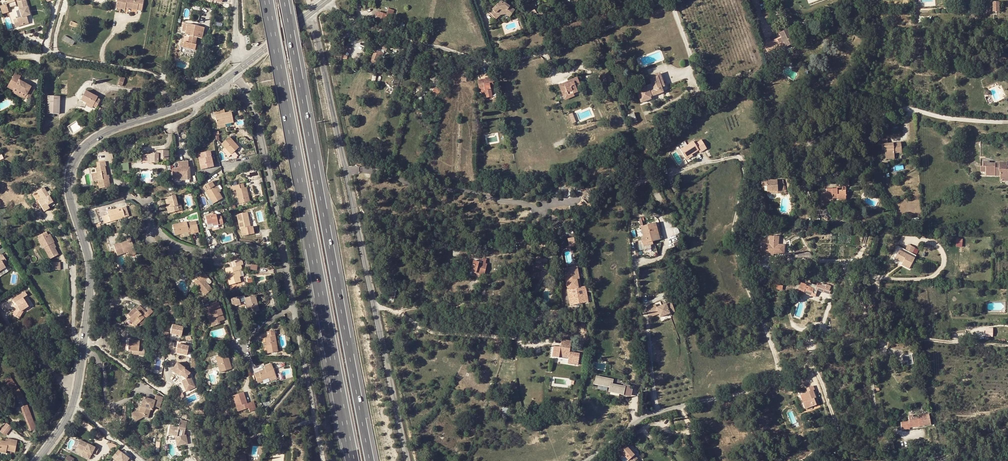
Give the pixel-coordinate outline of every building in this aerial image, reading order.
[(24,0),(16,3),(20,17),(15,18),(18,25),(27,23),(26,16),(30,15),(27,5),(26,6),(24,0)] [(134,0),(117,0),(116,8),(125,10),(125,8),(128,8),(142,11),(144,0),(139,0),(138,2),(134,1),(134,0)] [(506,12),(511,15),(515,10),(504,3),(502,2),(502,1),(500,2),(500,3),(498,4),(490,12),(495,17),(500,13),(506,12)] [(391,20),(394,10),(388,8),(387,14),(379,12),(378,15),(377,14),(377,16),(378,17),(376,25),(384,27),(386,19),(391,20)] [(531,11),(536,21),(540,18),(534,9),(531,11)] [(190,36),(197,37),(202,38),(204,27),(188,24),(186,31),(185,35),(190,36)] [(778,40),(781,47),(782,48),(794,43),(787,30),(779,34),(781,36),(781,38),(778,40)] [(75,41),(64,36),(63,39),(73,44),(75,41)] [(195,45),(197,37),(190,36),(189,38),(185,37),(184,42),(183,47),(195,50),(196,45),(195,45)] [(781,38),(781,36),(773,40),(776,47),(777,48),(781,47),(778,40),(781,38)] [(776,47),(773,40),(764,44),(767,51),(776,47)] [(349,53),(351,48),(341,45),(340,49),(338,54),(335,53),(334,57),(346,60),(347,56),(342,55),(344,51),(346,52),(349,53)] [(375,50),(370,62),(379,65),(381,59),(378,58),(379,54),(383,56),(384,53),(375,50)] [(433,64),(439,65),(440,60),(429,58),(429,61),(428,68),(432,69),(433,67),(433,64)] [(657,77),(661,87),(665,86),(660,72),(649,76),(650,79),(657,77)] [(491,82),(494,82),(493,77),(478,80),(479,89),(484,88),(486,97),(492,96),(490,86),(489,84),(491,83),(491,82)] [(567,92),(568,95),(573,93),(577,91),(576,88),(581,86),(577,77),(568,81),(569,84),(564,85),(564,83),(559,85),(563,94),(567,92)] [(657,77),(650,79),(652,84),(644,86),(645,88),(637,91),(641,102),(650,98),(650,96),(663,92),(661,87),(657,77)] [(26,95),(24,99),(27,101),(28,100),(29,97),(33,90),(29,88),(29,87),(21,83),(17,91),(26,95)] [(93,106),(97,98),(97,97),(85,91),(80,101),(86,103),(93,107),(93,106)] [(47,96),(47,114),(59,114),(59,97),(47,96)] [(224,113),(215,115),(217,126),(225,124),(233,122),(230,112),(224,113)] [(628,114),(631,123),(636,121),(633,112),(628,114)] [(225,148),(228,151),(231,155),(239,147),(229,137),(221,144),(225,148)] [(887,143),(887,139),(877,139),(878,144),(881,144),(882,150),(884,149),(885,156),(894,156),(894,153),(901,152),(901,142),(887,143)] [(700,152),(706,148),(701,140),(695,144),(693,142),(680,149),(685,158),(691,154),(698,150),(700,152)] [(157,159),(167,159),(168,159),(168,151),(157,150),(157,154),(151,154),(142,155),(142,163),(157,163),(157,159)] [(202,158),(199,159),(201,169),(213,167),(209,151),(201,153),(202,158)] [(989,164),(989,162),(989,159),(981,159),(981,167),(981,172),(986,172),(986,175),(1000,176),(1000,180),(1007,181),(1007,167),(1007,162),(999,162),(999,164),(995,164),(989,164)] [(96,172),(94,173),(96,181),(98,180),(99,188),(110,186),(108,178),(107,178),(106,175),(104,166),(106,166),(105,161),(97,163),(98,167),(95,168),(96,172)] [(184,176),(184,180),(190,179),(189,168),(188,168),(187,161),(178,162),(179,169),(173,169),(173,177),(184,176)] [(218,192),(215,186),(217,185),(214,180),(203,187),(213,204),(222,198),(218,192)] [(784,193),(783,183),(777,184),(777,180),(761,181),(762,191),(767,191),(767,192),(778,191),(778,193),(784,193)] [(232,190),(236,189),(238,199),(240,204),(250,201),(246,187),(244,187),(240,189),(239,184),(231,186),(232,190)] [(827,196),(832,196),(832,198),(837,198),(837,195),(839,196),(845,195),(845,190),(843,190),(843,186),(836,187),(836,189),(826,189),(826,192),(821,192),(822,202),(827,202),(827,201),(827,196)] [(44,199),(38,202),(44,212),(49,209),(48,206),(53,202),(44,187),(39,190),(44,199)] [(168,206),(170,213),(179,210),(177,205),(175,196),(164,198),(166,206),(168,206)] [(119,219),(125,217),(122,207),(107,212),(108,215),(110,222),(119,219)] [(241,229),(242,236),(254,234),(252,226),(250,227),(247,212),(237,214),(240,229),(241,229)] [(212,223),(213,227),(223,224),(221,216),(216,217),(215,214),(205,216),(207,224),(212,223)] [(188,232),(188,227),(186,222),(172,225),(175,236),(188,232)] [(660,239),(655,222),(654,223),(640,227),(643,236),(645,243),(652,241),(658,240),(660,239)] [(197,225),(190,227),(191,232),(191,233),(198,232),(197,225)] [(567,247),(566,237),(573,236),(572,227),(560,228),(562,247),(567,247)] [(47,247),(45,248),(51,260),(59,255),(53,244),(55,242),(50,235),(48,235),(46,232),(38,237),(40,240),(42,239),(47,247)] [(645,243),(643,236),(641,237),(644,246),(653,244),(652,241),(645,243)] [(779,236),(770,236),(769,244),(762,244),(762,249),(762,253),(767,253),(767,252),(773,252),(773,253),(784,254),(784,245),(779,244),(779,236)] [(115,250),(117,255),(124,253),(124,252),(127,251),(128,254),(135,251),(130,237),(127,238),(127,240),(113,246),(115,250)] [(572,237),(566,238),(568,247),(574,246),(572,237)] [(903,261),(903,262),(901,264),(909,268),(914,258),(916,255),(900,247),(899,250),(895,258),(901,261),(902,260),(903,261)] [(473,261),(471,272),(480,274),(484,275),(487,263),(485,263),(481,262),(482,258),(470,256),(469,259),(473,261)] [(536,262),(536,267),(543,268),(544,263),(546,263),(547,259),(541,258),(541,262),(536,262)] [(239,277),(237,271),(241,269),(240,265),(241,265),(240,260),(229,263),(231,268),(225,270),(229,285),(241,281),(239,277)] [(570,305),(588,302),(585,286),(581,287),(578,266),(564,268),(566,281),(568,281),(567,282),(567,284),(567,286),(569,288),(570,289),(568,289),(570,305)] [(200,288),(199,289),(205,295),(212,289),(209,285),(205,281),(207,278),(208,278),(202,271),(198,274),(200,276),(193,281),(200,288)] [(200,288),(193,281),(191,283),(197,290),(199,289),(200,288)] [(800,283),(797,293),(803,295),(803,293),(811,296),(812,293),(816,294),(817,290),(823,292),(824,289),(829,291),(831,286),(818,282),(816,286),(811,284),(810,287),(806,286),(806,285),(800,283)] [(25,291),(13,299),(16,304),(18,307),(17,308),(13,315),(20,318),(22,313),(21,310),(29,305),(23,297),(27,294),(25,291)] [(253,309),(253,312),(259,311),(255,295),(245,298),(244,296),(238,297),(231,299),(233,307),(240,305),(239,302),(245,301),(248,310),(249,310),(253,309)] [(671,301),(657,307),(656,304),(657,310),(658,310),(659,313),(660,317),(675,310),(671,301)] [(211,306),(213,311),(210,312),(212,318),(209,319),(212,326),(220,324),(219,322),(224,320),(224,318),(222,319),(219,309),(216,302),(214,303),(215,305),(211,306)] [(649,313),(657,310),(656,304),(646,308),(649,313)] [(130,317),(134,321),(137,325),(144,317),(146,319),(153,312),(150,309),(146,312),(139,305),(136,309),(138,311),(130,317)] [(129,315),(130,317),(138,311),(136,309),(129,315)] [(182,327),(171,325),(169,334),(180,336),(182,327)] [(979,337),(992,336),(992,327),(979,327),(979,337)] [(265,338),(268,353),(278,351),(274,330),(267,332),(268,337),(265,338)] [(554,346),(552,356),(559,357),(559,356),(568,357),(569,355),(569,352),(571,341),(562,340),(561,347),(554,346)] [(139,351),(139,348),(139,341),(134,341),(129,341),(128,350),(139,351)] [(177,344),(175,353),(187,355),(188,346),(177,344)] [(216,357),(220,372),(232,369),(227,354),(216,357)] [(177,363),(171,371),(179,376),(180,375),(185,379),(182,381),(184,386),(186,385),(187,389),(195,386),(191,377),(188,375),(190,373),(184,369),(185,368),(177,363)] [(271,363),(264,366),(265,367),(265,369),(263,370),(254,373),(258,383),(263,381),(262,380),(269,378),(276,375),(271,363)] [(593,376),(591,382),(610,386),(610,390),(622,393),(623,387),(611,384),(612,380),(593,376)] [(18,400),(24,398),(9,377),(5,380),(18,400)] [(813,386),(806,388),(807,392),(803,394),(806,401),(804,401),(807,408),(818,404),(816,399),(814,400),(814,399),(815,398),(812,390),(814,390),(813,386)] [(158,391),(157,395),(155,400),(144,397),(141,407),(139,411),(132,415),(135,421),(143,417),(148,418),(150,412),(152,412),(154,406),(160,408),(163,397),(163,395),(158,391)] [(248,408),(250,412),(254,410),(251,402),(247,403),(243,392),(235,395),(237,402),(235,403),(238,411),(248,408)] [(21,408),(27,406),(24,398),(18,400),(17,401),(20,408),(21,408)] [(27,406),(21,408),(31,431),(34,430),(36,429),(27,406)] [(139,411),(141,407),(139,406),(137,410),(131,413),(132,415),(139,411)] [(924,426),(923,414),(918,415),(918,417),(913,417),(912,415),(908,416),(909,422),(901,422),(901,430),(909,429),(909,428),(909,423),(919,422),(919,426),(924,426)] [(184,429),(185,430),(187,421),(180,420),(179,426),(171,425),(169,434),(176,435),(178,435),(179,444),(188,443),(186,434),(184,434),(182,434),(184,429)] [(7,436),(14,427),(8,423),(1,431),(7,436)] [(7,442),(5,441),(0,441),(0,452),(6,453),(6,451),(15,452),(17,441),(7,439),(7,442)] [(95,446),(81,439),(77,446),(84,450),(82,454),(89,458),(92,452),(95,454),(99,447),(96,445),(95,446)] [(620,451),(629,460),(634,460),(637,458),(626,446),(620,451)] [(119,450),(113,456),(119,460),(132,460),(119,450)]
